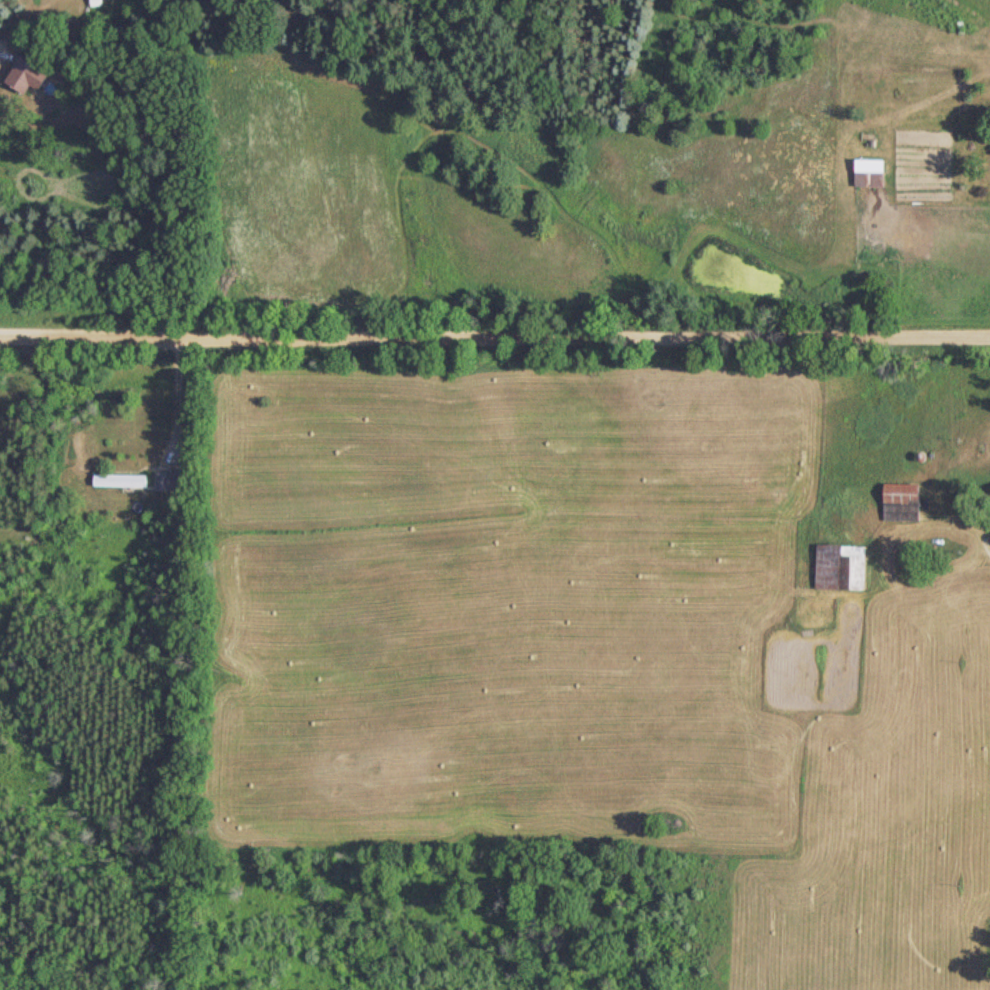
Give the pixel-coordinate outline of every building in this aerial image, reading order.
[(1,83),(22,95),(39,66),(18,54),(1,83)] [(879,171),(870,171),(870,162),(851,162),(851,180),(879,180),(879,171)] [(842,590),(843,545),(812,545),(811,590),(842,590)]
